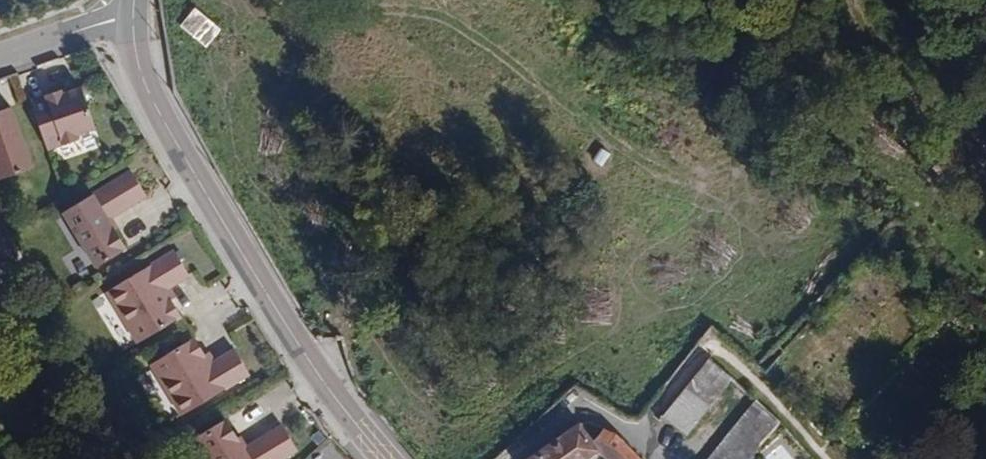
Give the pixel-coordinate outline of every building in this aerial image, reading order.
[(32,101),(49,150),(79,140),(77,135),(96,128),(83,87),(63,94),(56,96),(54,92),(31,100),(32,101)] [(34,167),(12,108),(12,106),(0,111),(0,176),(2,180),(34,167)] [(132,171),(65,212),(98,267),(127,249),(116,230),(109,220),(113,217),(147,196),(132,171)] [(120,228),(113,217),(109,220),(116,230),(120,228)] [(109,291),(139,342),(179,318),(169,302),(173,299),(167,289),(170,287),(190,276),(175,251),(109,291)] [(0,262),(0,292),(9,292),(9,279),(8,262),(0,262)] [(167,289),(173,299),(176,297),(170,287),(167,289)] [(192,340),(152,364),(183,415),(250,374),(235,350),(215,362),(212,364),(206,354),(202,356),(192,340)] [(206,354),(212,364),(215,362),(210,352),(206,354)] [(661,417),(684,435),(731,377),(708,359),(661,417)] [(783,377),(772,365),(764,373),(774,384),(783,377)] [(780,421),(755,400),(707,458),(748,458),(780,421)] [(200,436),(214,458),(285,458),(301,449),(285,424),(251,445),(247,448),(241,437),(229,418),(200,436)] [(591,443),(595,449),(606,458),(640,458),(616,435),(603,429),(590,424),(579,425),(591,443)] [(595,449),(591,443),(579,425),(530,458),(581,458),(595,449)] [(245,434),(241,437),(247,448),(251,445),(245,434)] [(780,446),(766,458),(791,458),(780,446)]
